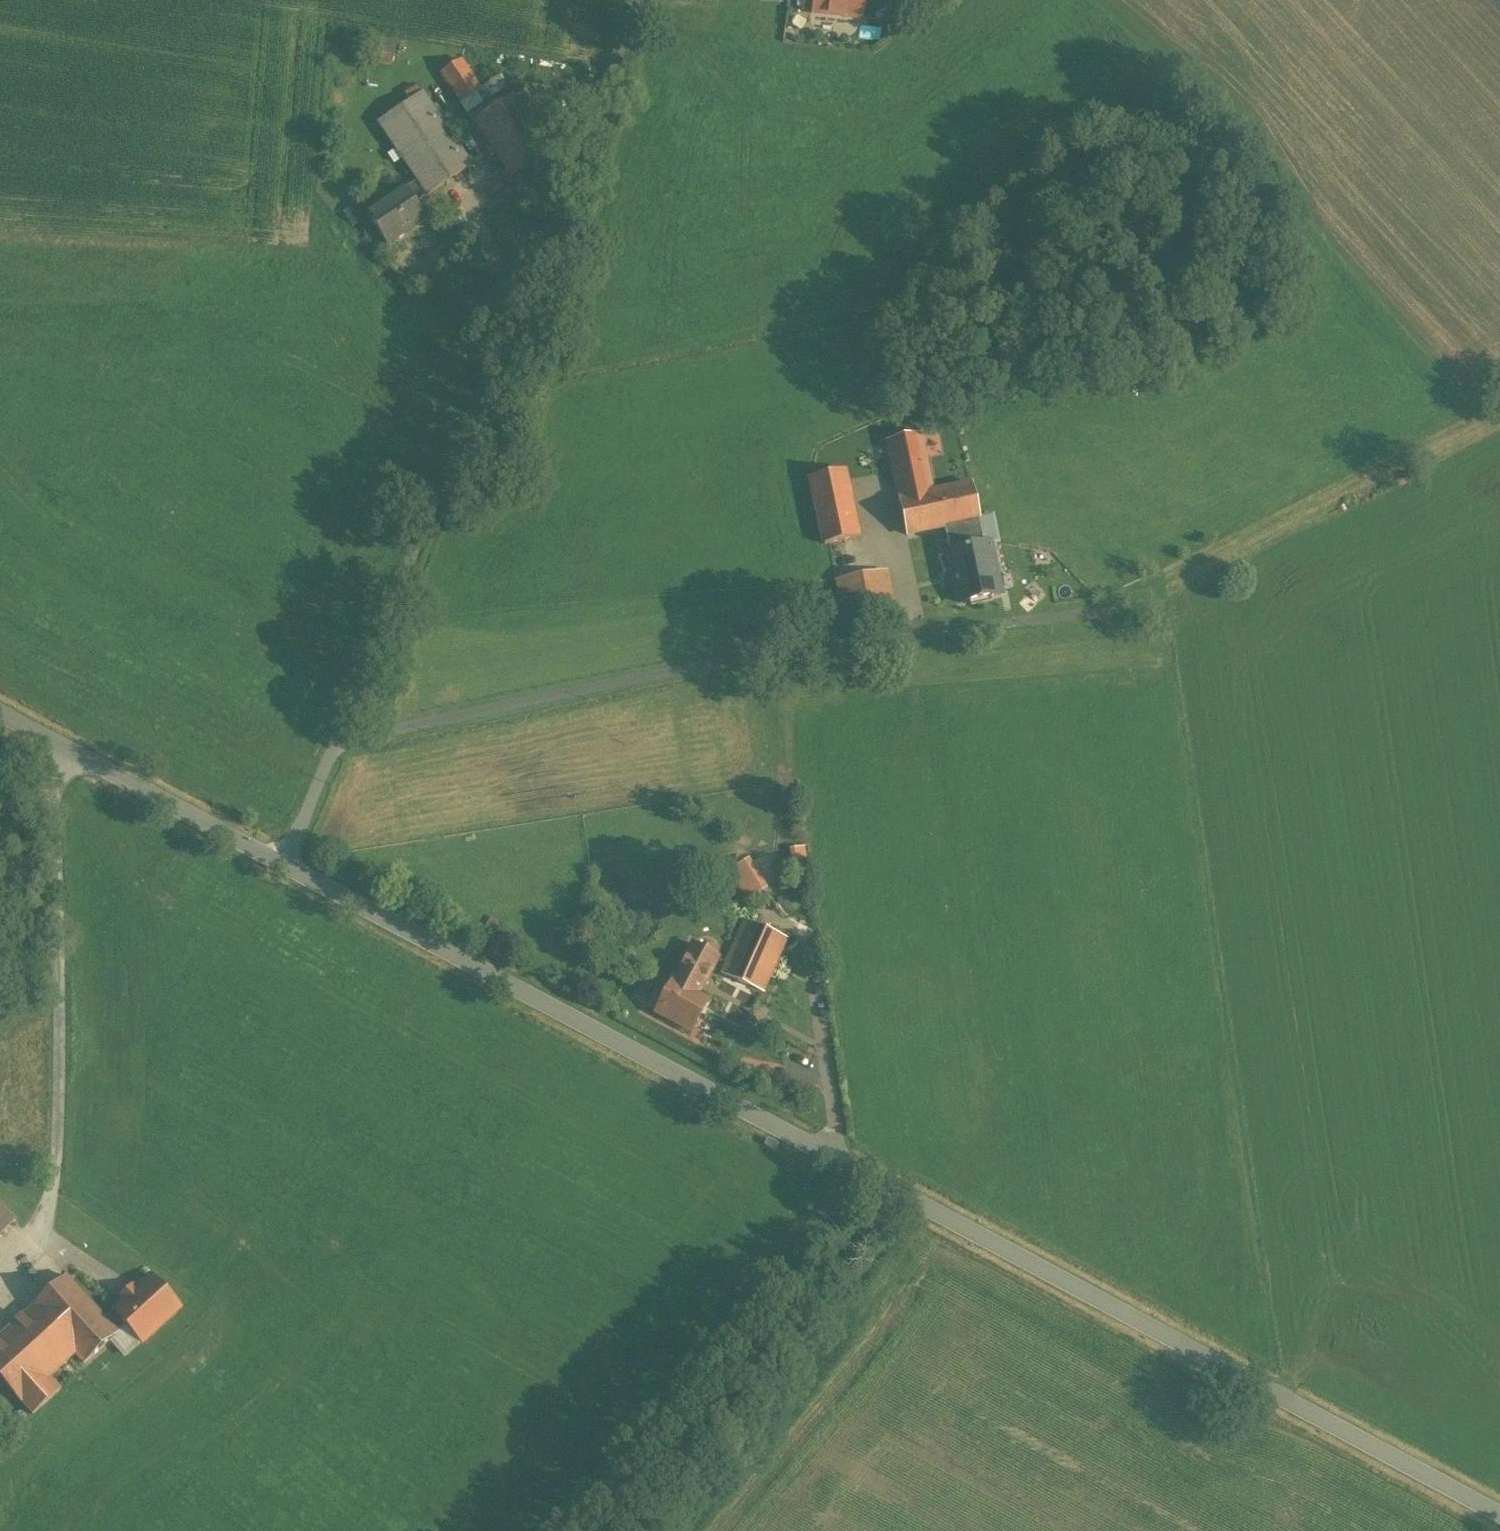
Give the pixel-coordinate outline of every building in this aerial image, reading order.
[(816,12),(859,17),(861,0),(817,0),(816,12)] [(859,17),(869,18),(871,0),(861,0),(859,17)] [(394,63),(398,37),(376,34),(373,60),(394,63)] [(461,60),(442,73),(461,103),(480,90),(461,60)] [(523,90),(474,123),(521,191),(540,178),(532,165),(560,145),(523,90)] [(421,92),(379,121),(418,180),(428,194),(470,166),(421,92)] [(418,180),(405,189),(415,203),(428,194),(418,180)] [(415,203),(405,189),(367,214),(388,244),(425,219),(415,203)] [(920,435),(888,442),(907,535),(944,526),(979,519),(973,485),(953,489),(932,493),(920,435)] [(844,470),(810,477),(824,544),(829,543),(858,537),(844,470)] [(992,517),(979,519),(985,545),(991,543),(997,542),(992,517)] [(950,552),(949,552),(959,603),(1001,595),(991,543),(985,545),(979,519),(944,526),(950,552)] [(888,571),(836,580),(844,622),(896,613),(888,571)] [(748,899),(770,886),(751,855),(729,869),(748,899)] [(787,938),(745,920),(722,974),(763,992),(787,938)] [(698,996),(718,958),(692,944),(664,996),(656,991),(648,1007),(657,1011),(656,1013),(692,1032),(708,1001),(698,996)] [(15,1220),(0,1204),(0,1234),(15,1220)] [(0,1337),(0,1380),(21,1404),(22,1403),(32,1415),(61,1390),(50,1377),(75,1355),(73,1352),(107,1321),(105,1319),(66,1276),(0,1337)] [(151,1277),(114,1310),(127,1325),(143,1342),(179,1308),(151,1277)] [(127,1325),(114,1310),(105,1319),(107,1321),(118,1333),(127,1325)] [(107,1321),(73,1352),(75,1355),(84,1364),(119,1333),(118,1333),(107,1321)]
